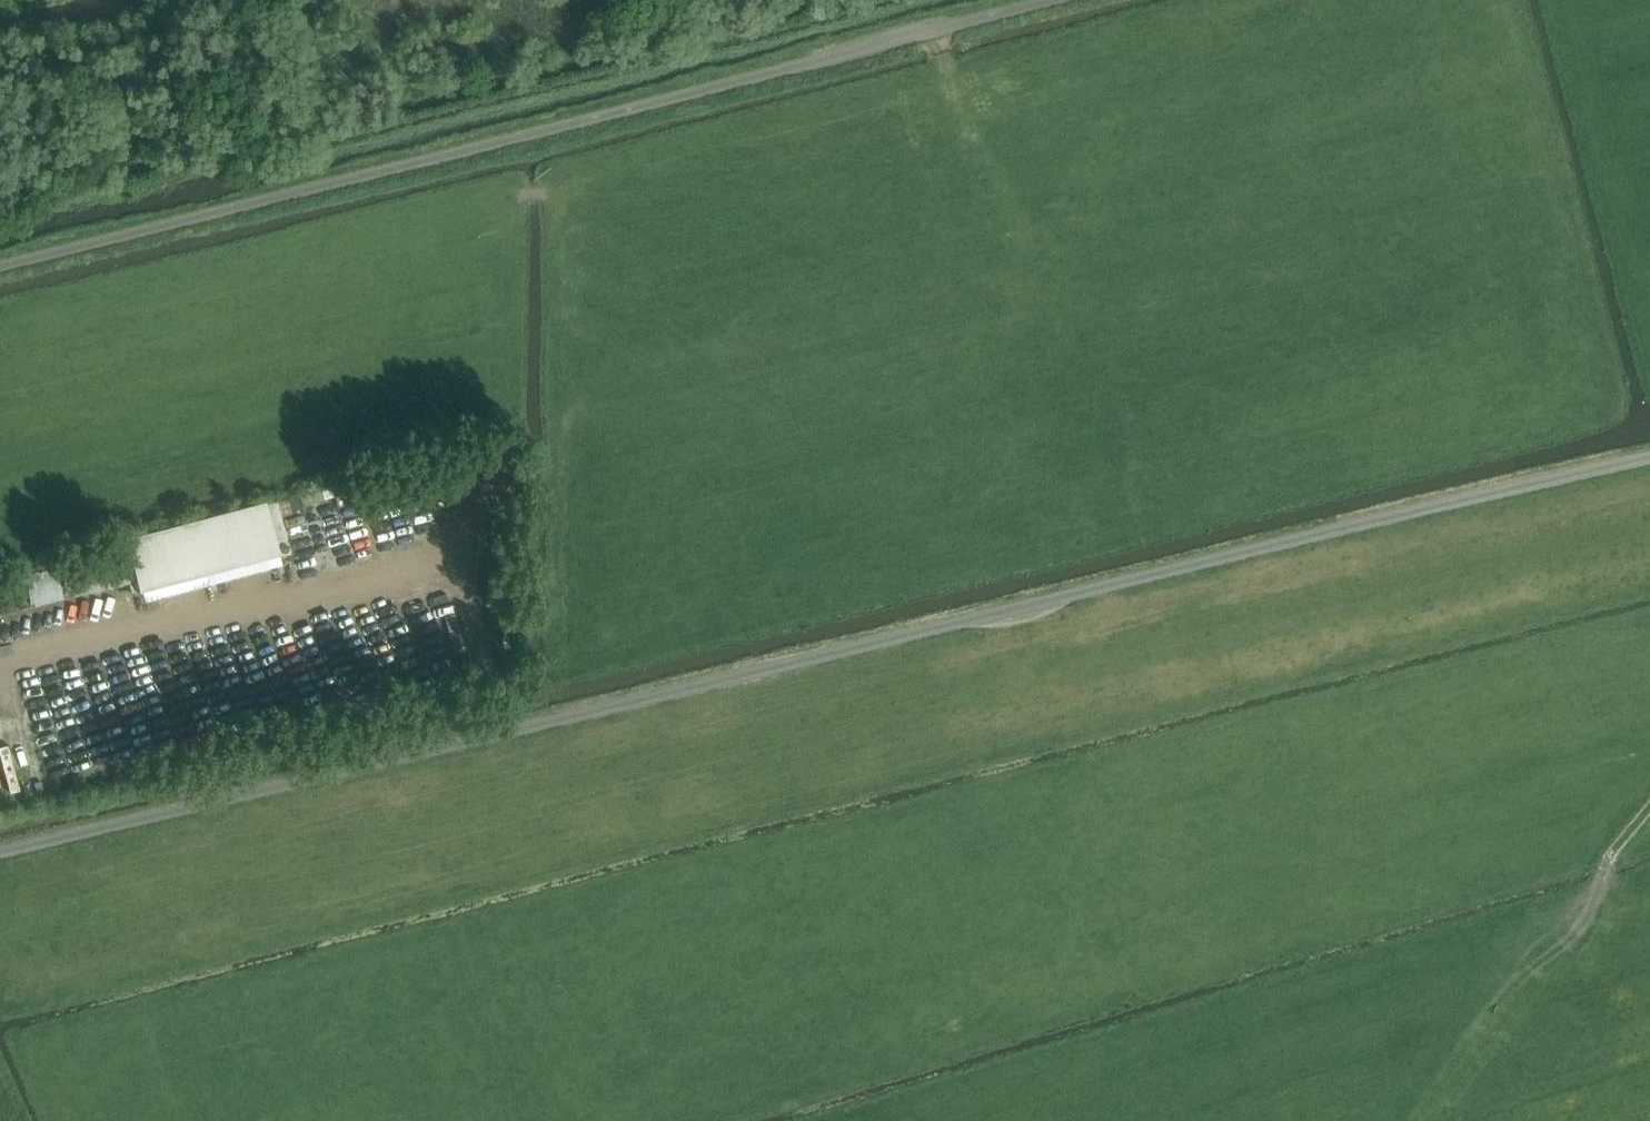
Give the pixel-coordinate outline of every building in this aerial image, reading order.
[(267,499),(129,536),(132,548),(140,578),(145,596),(283,559),(267,499)] [(27,606),(140,578),(132,548),(20,578),(27,606)]
